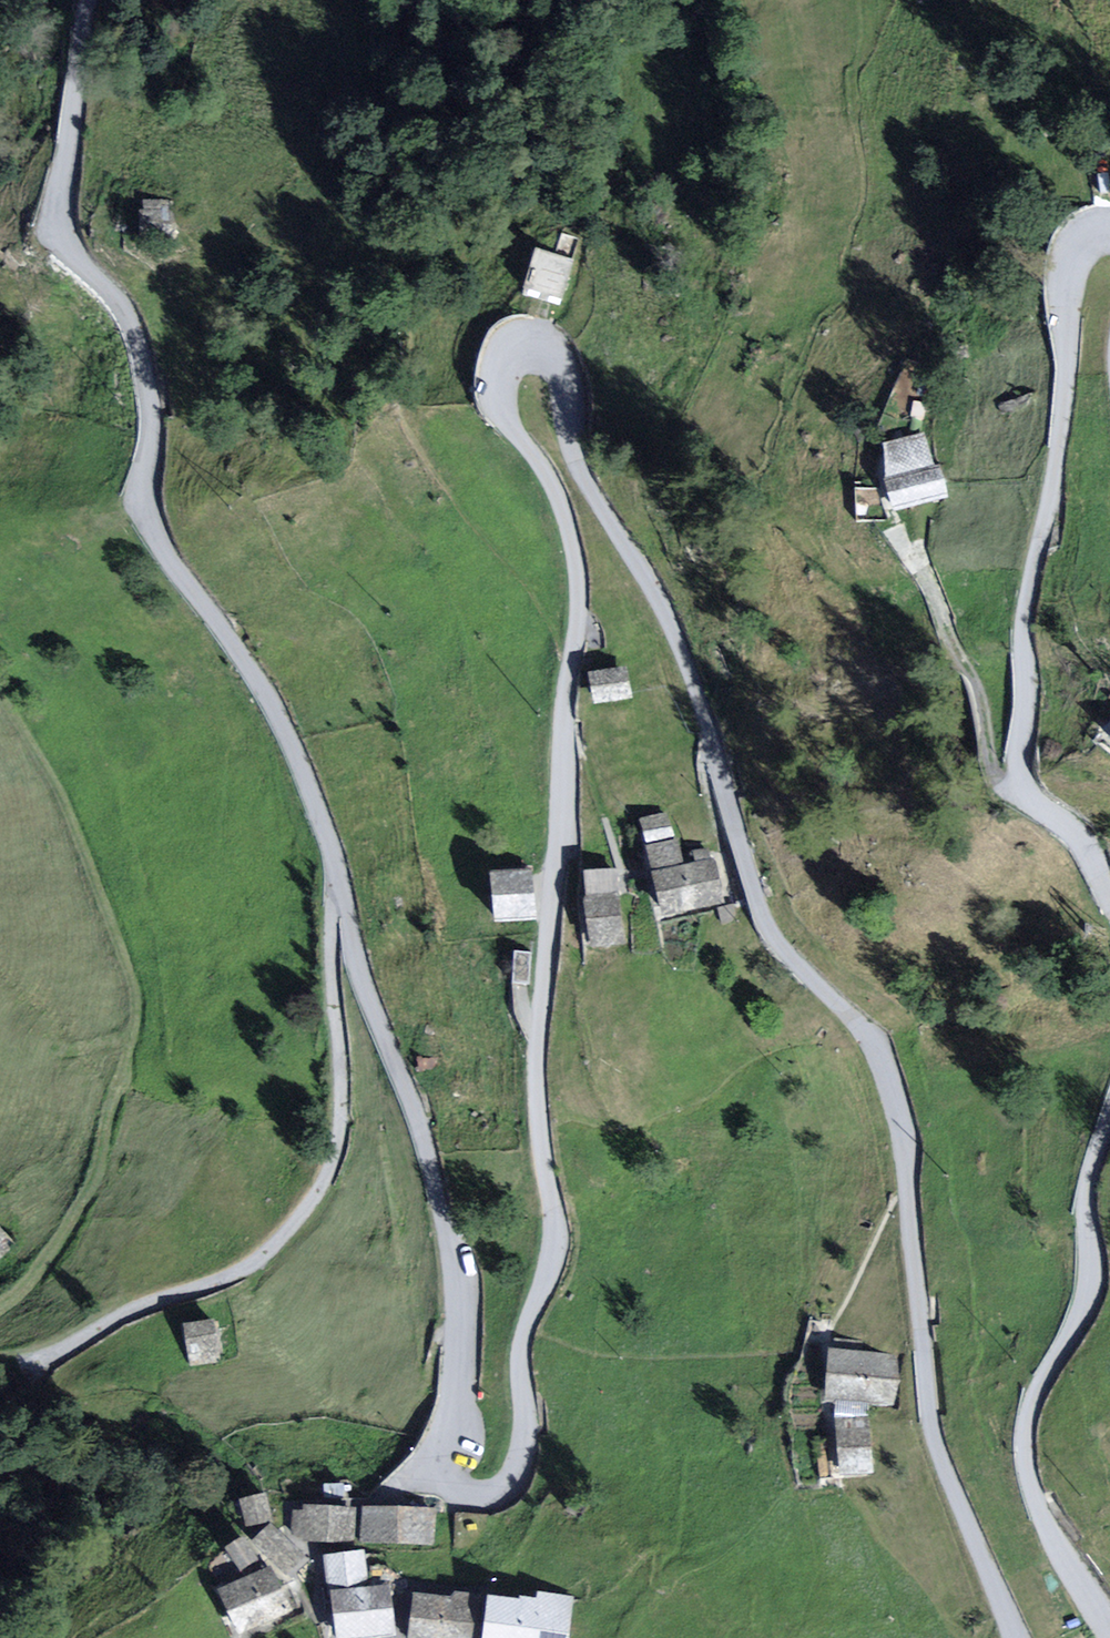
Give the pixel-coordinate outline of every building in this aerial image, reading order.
[(167,203),(145,202),(144,231),(166,231),(167,203)] [(527,292),(559,301),(570,264),(538,255),(527,292)] [(894,520),(960,506),(948,447),(881,461),(894,520)] [(591,675),(596,701),(629,695),(625,669),(591,675)] [(1080,748),(1109,775),(1109,715),(1080,748)] [(672,871),(701,867),(696,833),(668,836),(672,871)] [(639,904),(640,879),(607,878),(606,903),(639,904)] [(660,890),(665,927),(739,916),(733,879),(660,890)] [(487,934),(538,925),(530,880),(480,889),(487,934)] [(590,949),(639,945),(637,913),(587,917),(590,949)] [(12,1243),(0,1230),(0,1254),(12,1243)] [(193,1361),(219,1356),(213,1322),(187,1327),(193,1361)] [(814,1356),(809,1400),(889,1409),(894,1364),(814,1356)] [(829,1483),(871,1479),(867,1422),(824,1425),(829,1483)] [(265,1492),(238,1498),(245,1527),(272,1521),(265,1492)] [(350,1543),(352,1508),(304,1505),(301,1540),(350,1543)] [(432,1514),(364,1512),(363,1541),(432,1542),(432,1514)] [(291,1578),(309,1559),(270,1522),(252,1541),(291,1578)] [(241,1564),(258,1553),(244,1530),(227,1541),(241,1564)] [(258,1562),(256,1558),(240,1566),(230,1549),(211,1559),(223,1581),(258,1562)] [(290,1614),(266,1567),(216,1593),(239,1637),(243,1637),(290,1614)] [(396,1632),(392,1589),(325,1597),(330,1637),(336,1637),(396,1632)] [(572,1599),(536,1594),(534,1604),(488,1597),(482,1637),(566,1637),(572,1599)] [(472,1607),(417,1604),(415,1637),(470,1637),(472,1607)]
